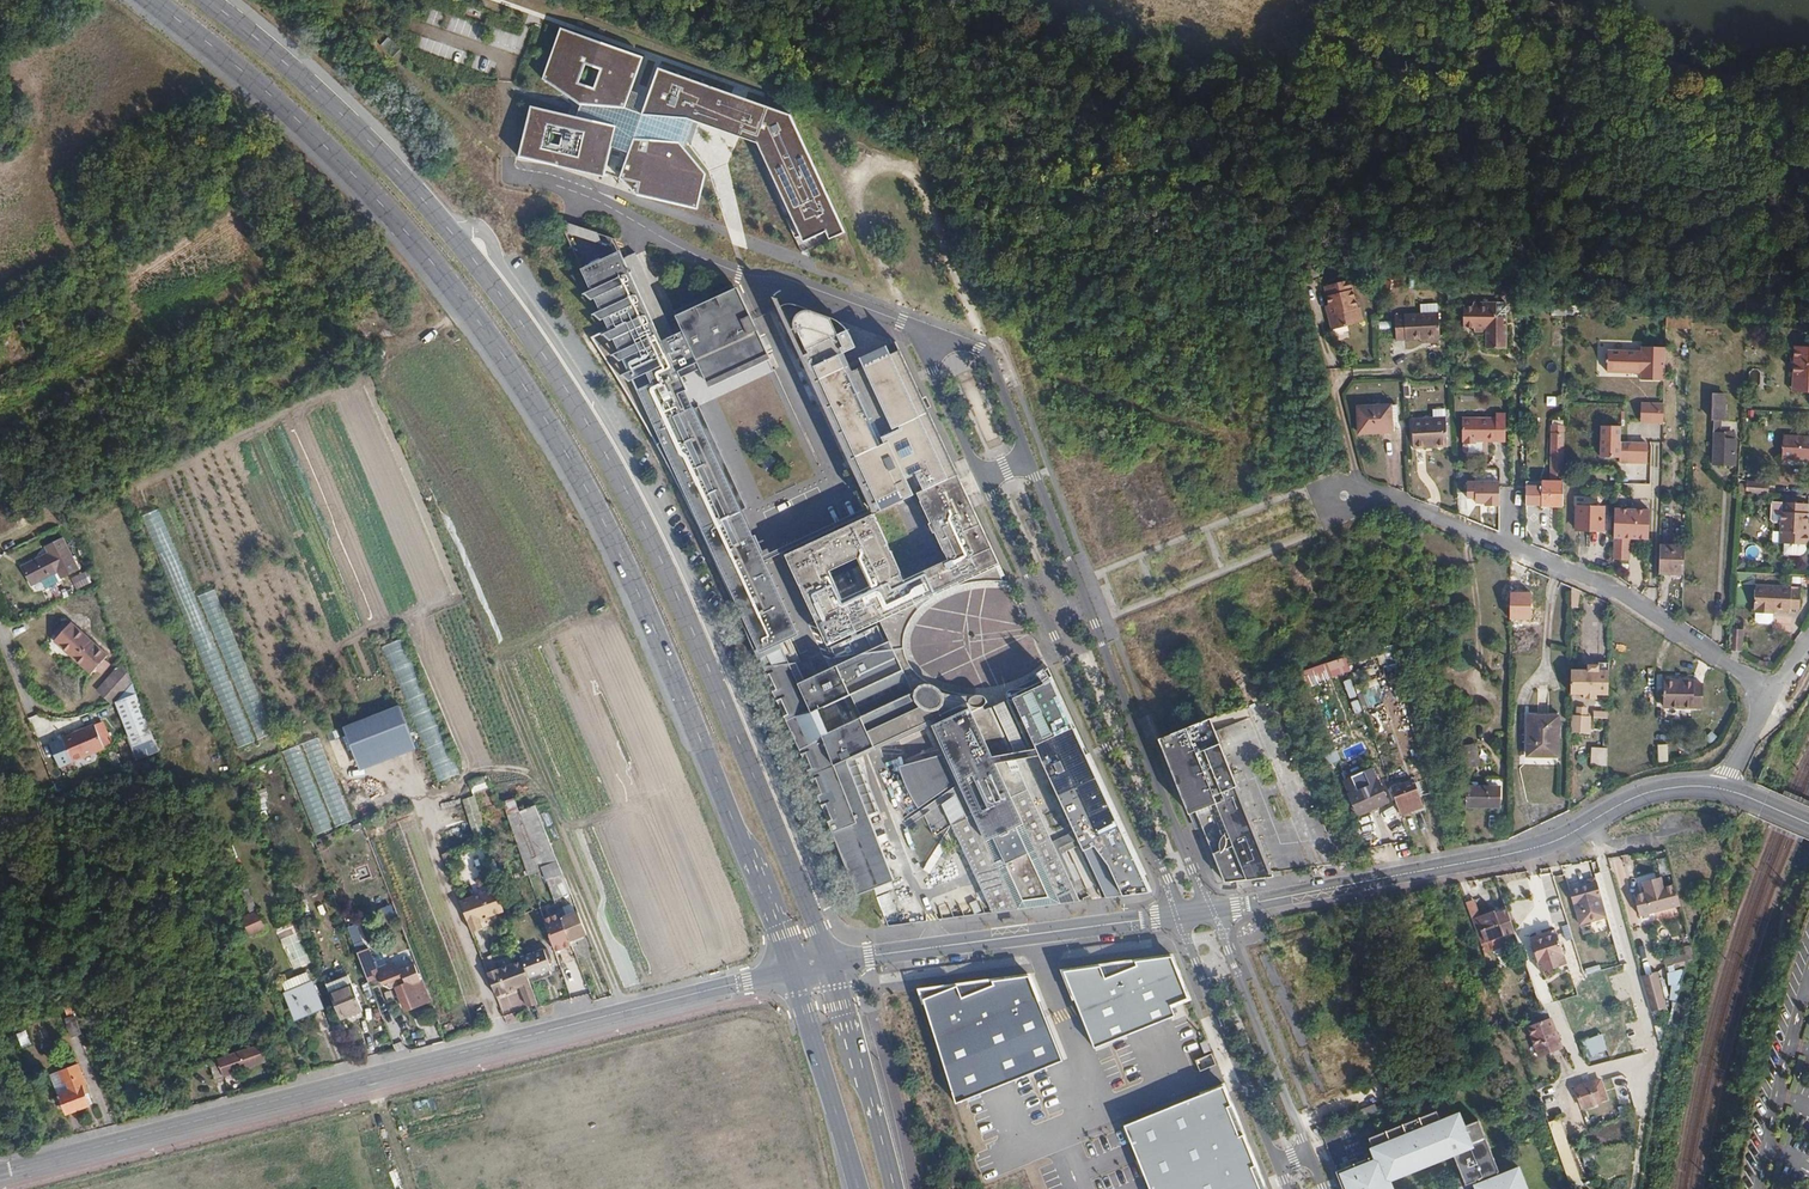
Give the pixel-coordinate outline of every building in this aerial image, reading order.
[(531,106),(519,157),(605,177),(612,147),(629,153),(620,178),(637,196),(698,210),(706,173),(679,142),(687,118),(712,127),(725,92),(659,68),(643,114),(626,108),(644,57),(561,28),(543,79),(580,105),(588,106),(584,118),(531,106)] [(382,45),(393,56),(400,48),(389,38),(382,45)] [(752,101),(725,92),(712,127),(738,137),(758,143),(803,242),(812,238),(765,138),(774,133),(772,128),(778,110),(768,107),(758,135),(741,129),(752,101)] [(752,101),(741,129),(758,135),(768,107),(752,101)] [(791,115),(778,110),(772,128),(774,133),(765,138),(812,238),(829,230),(826,226),(839,220),(791,115)] [(829,230),(826,231),(830,239),(845,233),(839,220),(826,226),(829,230)] [(625,250),(587,265),(610,330),(596,338),(626,381),(767,668),(793,661),(784,641),(802,632),(769,559),(766,552),(683,368),(703,360),(713,384),(775,354),(742,285),(681,313),(690,328),(668,337),(625,250)] [(1319,275),(1307,278),(1309,285),(1321,282),(1319,275)] [(1393,280),(1384,278),(1383,290),(1390,292),(1393,280)] [(1323,286),(1328,305),(1331,314),(1327,315),(1330,329),(1358,323),(1354,308),(1356,307),(1350,280),(1323,286)] [(782,292),(779,294),(878,502),(881,508),(922,491),(915,472),(923,468),(931,483),(956,473),(895,341),(869,353),(871,362),(857,367),(850,350),(865,343),(855,323),(852,320),(847,316),(836,311),(816,305),(808,304),(797,300),(787,294),(782,292)] [(1495,306),(1462,305),(1462,323),(1488,323),(1488,347),(1506,348),(1506,318),(1496,318),(1495,306)] [(1438,312),(1393,315),(1395,341),(1439,338),(1438,312)] [(1690,328),(1691,315),(1665,315),(1665,327),(1690,328)] [(1792,379),(1799,379),(1799,393),(1808,394),(1808,348),(1793,347),(1792,379)] [(1641,348),(1641,353),(1607,352),(1606,373),(1640,374),(1640,381),(1663,382),(1664,348),(1641,348)] [(1155,351),(1147,354),(1158,380),(1166,376),(1155,351)] [(1799,379),(1792,379),(1791,393),(1799,393),(1799,379)] [(1721,421),(1722,395),(1709,394),(1709,419),(1711,420),(1710,433),(1712,434),(1710,465),(1731,466),(1732,441),(1720,440),(1721,433),(1718,434),(1718,421),(1721,421)] [(1641,422),(1666,424),(1667,402),(1643,401),(1641,422)] [(1389,405),(1356,406),(1357,432),(1390,431),(1389,405)] [(1432,409),(1432,417),(1432,421),(1444,421),(1444,409),(1432,409)] [(1495,416),(1461,415),(1461,440),(1463,440),(1462,442),(1475,443),(1475,440),(1505,440),(1505,412),(1495,411),(1495,416)] [(977,417),(986,440),(996,436),(987,413),(977,417)] [(1432,421),(1432,417),(1411,419),(1412,448),(1424,447),(1424,444),(1432,444),(1432,447),(1446,446),(1444,421),(1432,421)] [(1781,436),(1780,460),(1808,461),(1808,438),(1781,436)] [(825,437),(811,443),(823,470),(837,463),(825,437)] [(1624,459),(1647,459),(1647,445),(1625,445),(1624,459)] [(1662,445),(1647,445),(1647,459),(1661,460),(1662,445)] [(1562,507),(1563,450),(1549,450),(1550,482),(1527,482),(1526,506),(1562,507)] [(910,577),(880,511),(836,531),(832,534),(792,552),(833,642),(882,621),(892,640),(905,636),(906,633),(907,628),(908,622),(910,618),(913,612),(915,609),(918,605),(928,598),(1000,564),(956,473),(924,488),(956,557),(910,577)] [(1467,479),(1467,501),(1503,502),(1504,480),(1467,479)] [(1748,496),(1763,496),(1763,484),(1748,484),(1748,496)] [(1772,524),(1779,525),(1780,504),(1770,504),(1769,521),(1772,524)] [(1807,524),(1807,505),(1780,504),(1779,525),(1779,533),(1783,533),(1783,545),(1782,554),(1795,555),(1798,555),(1800,555),(1805,553),(1805,546),(1808,546),(1808,533),(1806,533),(1807,524)] [(1604,529),(1604,508),(1576,507),(1576,528),(1604,529)] [(1648,509),(1613,508),(1613,544),(1625,544),(1625,538),(1648,539),(1648,509)] [(159,510),(143,516),(238,748),(258,741),(197,597),(159,510)] [(47,555),(22,567),(21,567),(30,585),(56,573),(59,579),(77,571),(62,539),(44,548),(47,555)] [(1625,544),(1613,544),(1612,560),(1624,560),(1625,544)] [(1683,578),(1684,550),(1660,550),(1659,578),(1683,578)] [(87,575),(70,582),(74,591),(91,584),(87,575)] [(1766,611),(1773,612),(1788,613),(1788,611),(1799,610),(1800,592),(1789,591),(1789,588),(1754,586),(1752,610),(1755,611),(1755,614),(1767,615),(1766,611)] [(216,589),(197,597),(258,741),(277,732),(216,589)] [(60,633),(58,636),(54,640),(91,674),(107,656),(70,623),(66,626),(60,633)] [(60,633),(66,626),(63,623),(56,630),(60,633)] [(1741,652),(1741,636),(1730,635),(1729,651),(1741,652)] [(403,636),(380,646),(436,780),(459,771),(403,636)] [(892,640),(886,642),(838,664),(822,673),(802,683),(793,661),(767,668),(857,891),(893,877),(869,815),(878,811),(860,768),(857,752),(932,716),(934,721),(983,695),(980,694),(965,693),(960,692),(953,691),(943,688),(937,686),(929,683),(922,679),(918,675),(914,672),(911,668),(909,664),(907,661),(905,656),(904,653),(902,648),(903,641),(905,636),(892,640)] [(963,645),(939,659),(948,673),(975,657),(971,659),(963,645)] [(1380,649),(1384,666),(1398,662),(1394,645),(1380,649)] [(1348,669),(1344,658),(1327,663),(1331,676),(1348,669)] [(132,681),(124,662),(98,690),(111,702),(132,681)] [(1588,666),(1588,671),(1600,672),(1600,678),(1608,678),(1609,667),(1588,666)] [(1588,671),(1571,671),(1570,694),(1583,695),(1583,699),(1596,699),(1596,695),(1608,695),(1608,678),(1600,678),(1600,672),(1588,671)] [(1683,677),(1681,677),(1681,696),(1703,698),(1704,678),(1694,678),(1694,674),(1683,673),(1683,677)] [(1681,696),(1681,677),(1664,677),(1663,700),(1681,700),(1681,696)] [(1344,681),(1351,698),(1358,695),(1352,678),(1344,681)] [(947,802),(994,911),(1084,899),(1062,851),(1078,845),(1103,896),(1154,889),(1057,679),(1022,695),(1008,700),(989,708),(983,695),(934,721),(930,723),(943,752),(903,765),(923,808),(959,786),(961,793),(947,802)] [(138,697),(125,703),(141,743),(154,737),(138,697)] [(1353,701),(1355,713),(1363,712),(1360,699),(1353,701)] [(418,746),(402,704),(343,727),(360,770),(418,746)] [(1582,708),(1574,708),(1573,731),(1581,732),(1582,708)] [(1209,716),(1158,736),(1191,818),(1194,823),(1200,823),(1224,881),(1273,876),(1241,795),(1209,716)] [(1557,755),(1557,717),(1527,717),(1527,756),(1557,755)] [(96,729),(64,742),(65,744),(63,746),(66,751),(68,751),(74,765),(106,751),(96,729)] [(159,750),(154,737),(141,743),(145,755),(159,750)] [(319,738),(301,744),(336,827),(353,820),(319,738)] [(301,744),(282,752),(317,834),(336,827),(301,744)] [(1668,761),(1669,744),(1659,744),(1658,761),(1668,761)] [(1476,745),(1456,748),(1458,768),(1478,766),(1476,745)] [(1331,764),(1342,759),(1337,748),(1326,752),(1331,764)] [(489,785),(486,775),(469,782),(473,792),(489,785)] [(1377,782),(1348,797),(1358,817),(1386,802),(1377,782)] [(1390,789),(1398,814),(1420,806),(1412,782),(1390,789)] [(1498,787),(1466,786),(1466,806),(1497,806),(1498,787)] [(472,835),(482,833),(474,796),(465,798),(472,835)] [(563,875),(535,805),(518,812),(546,882),(563,875)] [(924,868),(930,872),(946,847),(940,843),(924,868)] [(450,859),(448,853),(442,855),(444,861),(450,859)] [(1612,857),(1613,878),(1623,878),(1622,856),(1612,857)] [(546,882),(554,900),(571,894),(563,875),(546,882)] [(1638,915),(1679,905),(1673,885),(1662,888),(1660,877),(1642,882),(1644,892),(1633,895),(1638,915)] [(1605,914),(1595,880),(1567,888),(1571,902),(1572,901),(1578,922),(1605,914)] [(496,889),(460,903),(472,934),(482,930),(479,922),(504,912),(496,889)] [(1472,918),(1481,914),(1475,898),(1466,902),(1472,918)] [(558,912),(566,929),(571,941),(587,934),(577,910),(573,912),(571,907),(558,912)] [(260,911),(253,913),(243,918),(251,937),(267,930),(260,911)] [(1493,911),(1471,920),(1480,945),(1502,936),(1493,911)] [(371,948),(364,951),(353,924),(348,926),(369,980),(369,982),(380,978),(383,985),(391,989),(397,987),(409,983),(410,985),(422,980),(416,965),(401,970),(398,965),(389,964),(378,968),(376,962),(375,962),(371,948)] [(1528,936),(1530,942),(1555,934),(1553,928),(1528,936)] [(566,929),(550,936),(556,953),(573,946),(571,941),(566,929)] [(281,940),(293,969),(311,962),(299,933),(281,940)] [(1530,942),(1539,972),(1564,964),(1555,934),(1530,942)] [(521,957),(522,961),(529,978),(552,969),(544,949),(521,957)] [(1171,955),(1065,971),(1096,1047),(1178,1012),(1173,1000),(1187,995),(1171,955)] [(528,1006),(538,1004),(529,978),(522,961),(497,970),(496,969),(487,973),(496,997),(506,993),(505,992),(525,985),(526,989),(522,990),(528,1006)] [(307,971),(283,981),(296,1014),(307,1010),(308,1013),(322,1008),(307,971)] [(1656,972),(1639,977),(1648,1011),(1665,1007),(1656,972)] [(327,984),(330,993),(353,984),(349,974),(327,984)] [(1031,975),(920,990),(953,1097),(1063,1058),(1031,975)] [(406,1010),(430,1001),(422,980),(410,985),(409,983),(397,987),(406,1010)] [(341,1018),(363,1009),(353,986),(353,984),(330,993),(341,1018)] [(1544,1017),(1540,1007),(1528,1011),(1532,1023),(1527,1026),(1538,1055),(1561,1046),(1548,1016),(1544,1017)] [(76,1017),(66,1020),(73,1038),(83,1035),(76,1017)] [(1651,1026),(1639,1030),(1644,1047),(1656,1044),(1651,1026)] [(1582,1040),(1588,1056),(1609,1049),(1603,1033),(1582,1040)] [(256,1041),(209,1059),(215,1076),(263,1058),(256,1041)] [(1201,1070),(1217,1064),(1212,1053),(1197,1060),(1201,1070)] [(85,1096),(89,1095),(86,1087),(87,1087),(79,1065),(59,1072),(64,1085),(68,1083),(71,1092),(60,1096),(67,1115),(89,1106),(85,1096)] [(51,1075),(59,1097),(60,1096),(71,1092),(68,1083),(64,1085),(59,1072),(51,1075)] [(1595,1086),(1594,1081),(1574,1089),(1582,1109),(1601,1102),(1595,1086)] [(1595,1086),(1601,1102),(1607,1100),(1601,1084),(1595,1086)] [(1125,1129),(1150,1188),(1262,1188),(1221,1090),(1125,1129)] [(1358,1111),(1361,1118),(1377,1111),(1375,1104),(1358,1111)] [(1519,1168),(1497,1172),(1478,1121),(1461,1125),(1457,1114),(1440,1121),(1436,1111),(1369,1138),(1374,1156),(1336,1172),(1343,1188),(1527,1188),(1519,1168)] [(1571,1187),(1582,1183),(1562,1118),(1550,1121),(1571,1187)]
